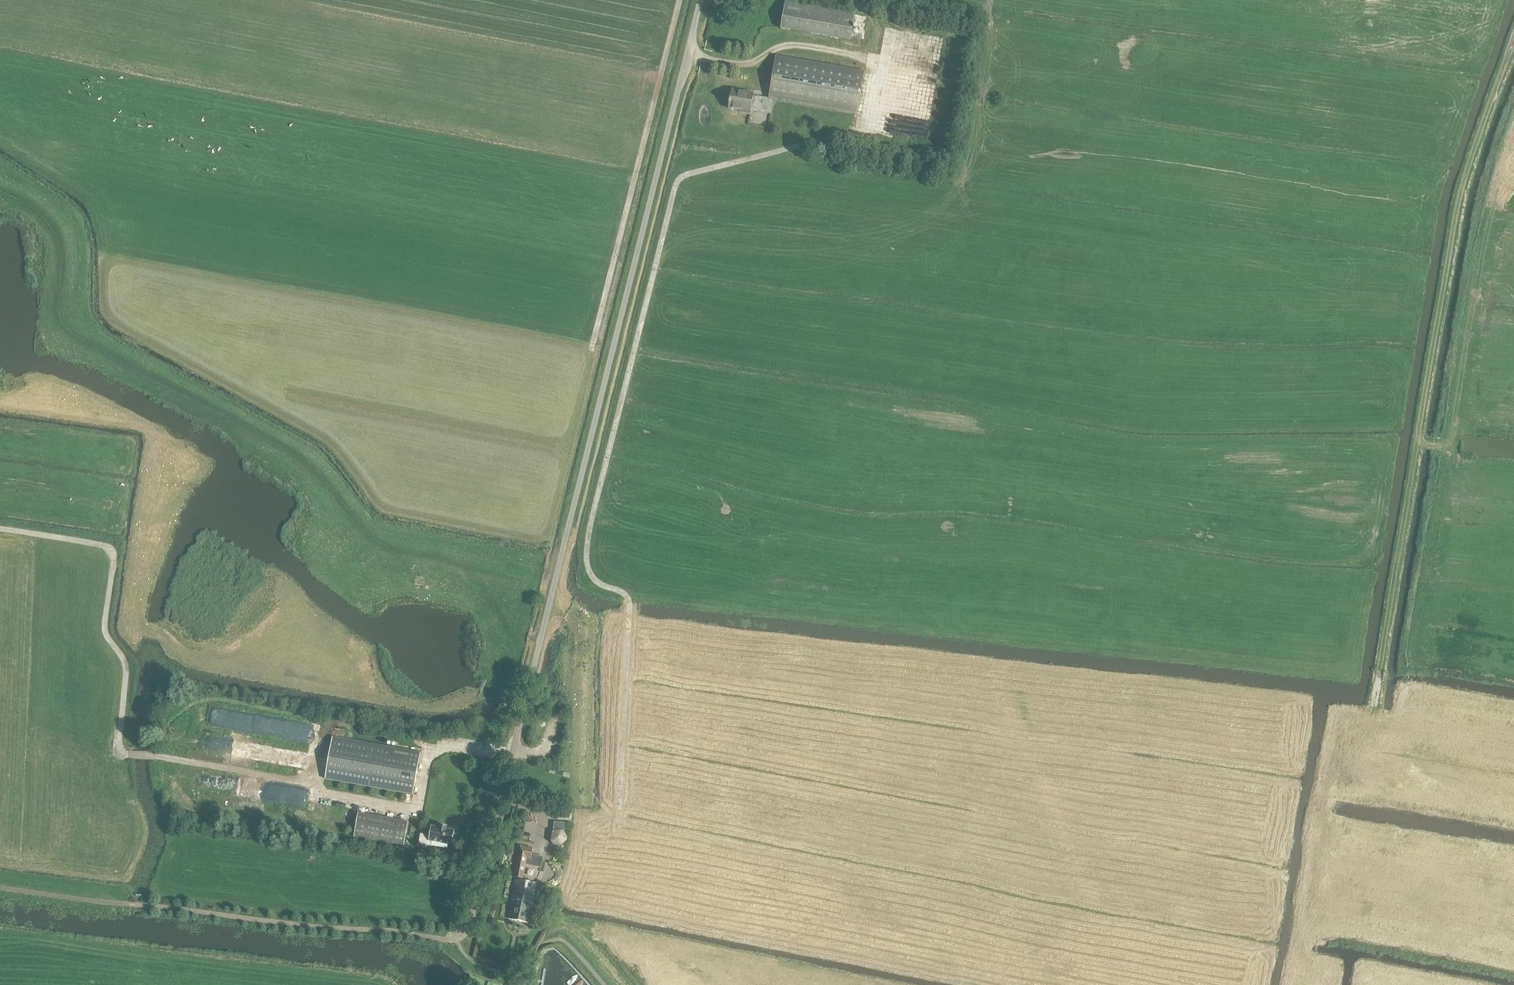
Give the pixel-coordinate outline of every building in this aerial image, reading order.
[(850,41),(855,11),(793,0),(786,0),(781,29),(850,41)] [(864,72),(777,57),(769,98),(774,99),(857,114),(864,72)] [(771,113),(774,99),(769,98),(748,95),(748,93),(732,90),(729,108),(740,111),(740,112),(750,114),(751,109),(771,113)] [(325,778),(413,794),(421,752),(333,736),(325,778)] [(404,845),(408,822),(358,813),(354,837),(404,845)] [(419,844),(446,849),(446,844),(451,845),(454,830),(432,827),(430,837),(420,835),(419,844)] [(562,845),(567,840),(568,837),(564,831),(562,829),(554,830),(553,831),(552,832),(550,840),(552,843),(560,846),(562,845)] [(518,879),(517,879),(509,919),(529,923),(536,883),(521,880),(521,878),(523,878),(527,858),(531,859),(533,848),(520,845),(514,877),(519,877),(518,879)]
